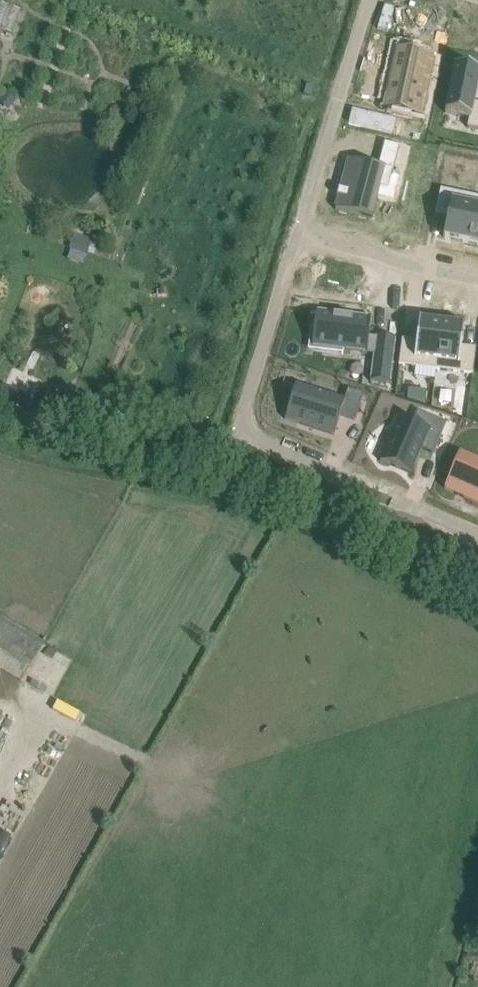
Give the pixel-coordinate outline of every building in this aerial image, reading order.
[(19,32),(25,6),(0,1),(0,28),(19,32)] [(396,48),(386,95),(397,98),(394,111),(424,118),(432,81),(413,78),(419,53),(396,48)] [(445,114),(468,119),(467,128),(477,130),(477,104),(473,103),(477,81),(477,72),(455,67),(445,114)] [(385,144),(379,168),(385,170),(384,171),(393,173),(399,148),(385,144)] [(349,160),(336,210),(373,219),(381,187),(372,185),(377,167),(349,160)] [(441,190),(435,215),(448,218),(444,238),(466,243),(475,197),(441,190)] [(466,243),(477,245),(477,198),(475,197),(466,243)] [(311,328),(309,350),(343,354),(344,351),(374,355),(370,382),(390,384),(396,338),(375,336),(375,338),(369,337),(371,317),(316,311),(314,328),(311,328)] [(418,325),(413,362),(436,365),(440,328),(418,325)] [(440,328),(436,365),(458,367),(463,330),(440,328)] [(296,385),(285,419),(334,436),(341,416),(355,421),(364,395),(348,390),(344,401),(296,385)] [(398,421),(379,465),(409,478),(419,454),(431,459),(445,428),(416,415),(411,427),(398,421)] [(445,489),(456,494),(456,495),(464,498),(464,497),(477,503),(477,462),(460,454),(445,489)] [(22,683),(44,643),(0,618),(0,670),(22,683)]
